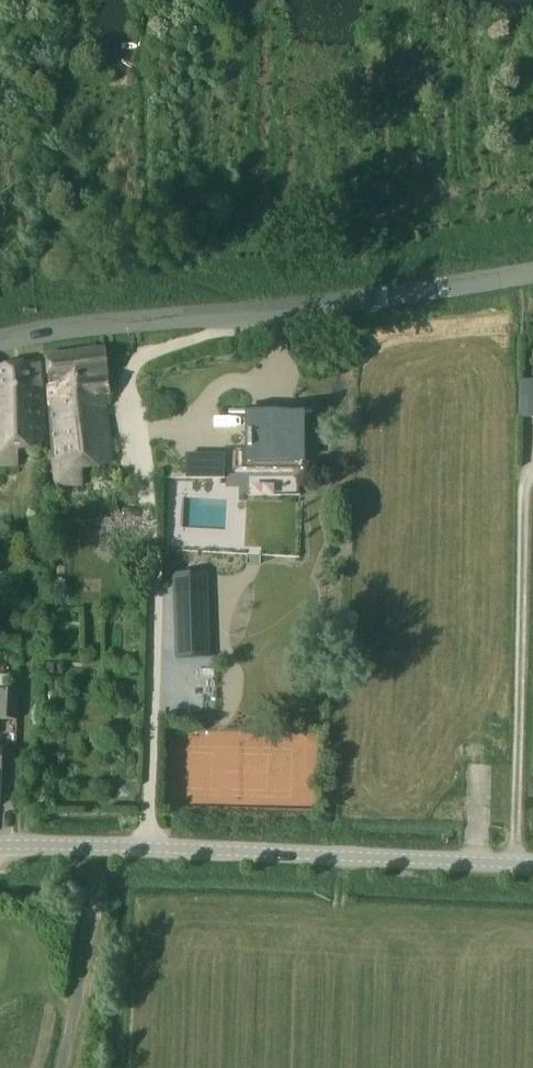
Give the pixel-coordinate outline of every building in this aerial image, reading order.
[(49,385),(55,467),(56,489),(85,486),(82,464),(111,460),(104,396),(110,396),(105,349),(47,357),(49,385)] [(0,366),(0,468),(20,468),(18,443),(45,441),(39,361),(0,366)] [(249,447),(242,447),(243,469),(304,470),(304,410),(267,409),(248,409),(248,418),(249,447)] [(210,656),(207,573),(173,574),(176,657),(210,656)] [(18,722),(19,692),(0,690),(0,720),(18,722)]
